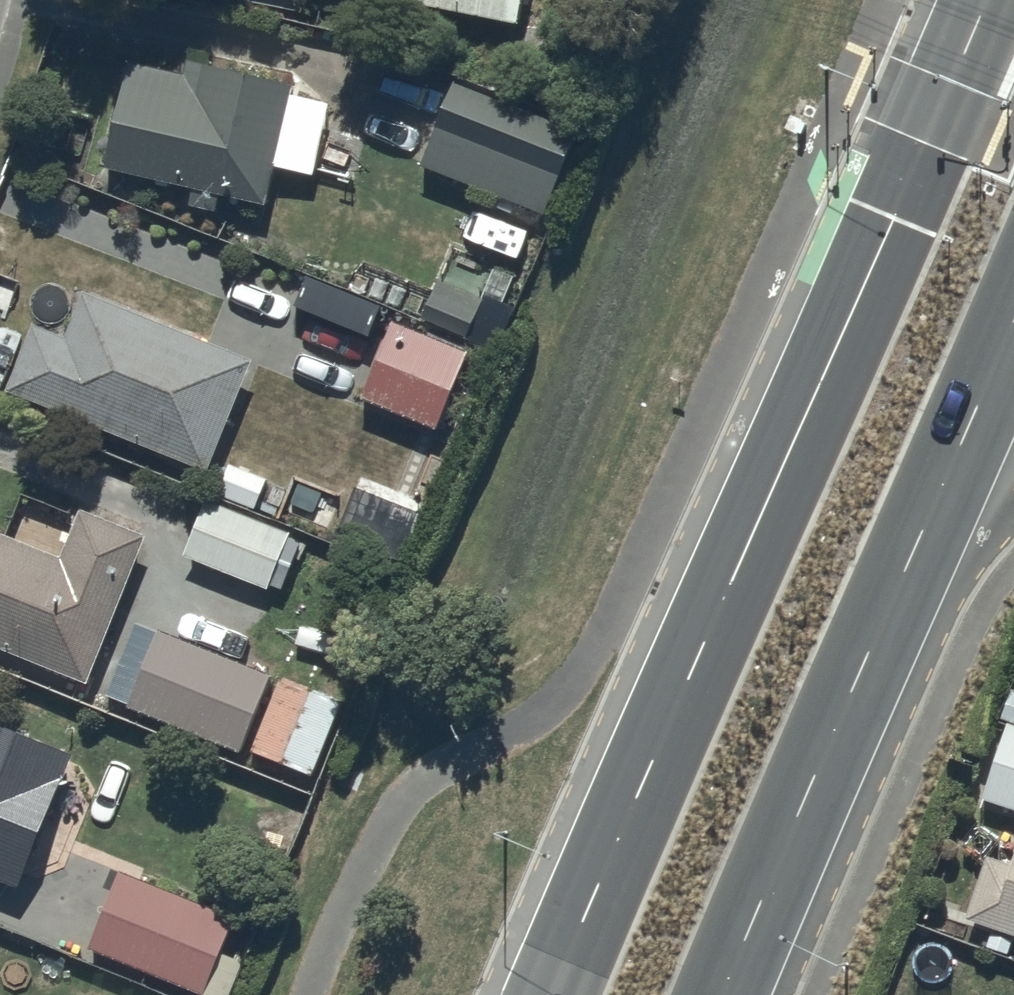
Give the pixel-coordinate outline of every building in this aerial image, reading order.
[(519,40),(527,0),(323,0),(519,40)] [(133,64),(110,177),(194,195),(191,211),(219,217),(222,204),(266,214),(274,175),(313,183),(329,108),(293,100),(295,91),(189,66),(187,75),(133,64)] [(456,83),(420,181),(551,230),(588,132),(456,83)] [(484,305),(439,287),(423,329),(467,347),(484,305)] [(34,334),(6,406),(207,484),(251,372),(85,307),(69,348),(34,334)] [(397,328),(361,410),(436,443),(472,360),(397,328)] [(206,509),(183,565),(264,598),(287,541),(206,509)] [(86,696),(148,549),(81,521),(60,573),(0,548),(0,660),(86,696)] [(164,632),(128,720),(241,766),(276,680),(227,660),(231,650),(173,626),(170,634),(164,632)] [(1009,722),(983,790),(1013,801),(1013,724),(1009,722)] [(69,769),(0,741),(0,894),(16,901),(69,769)] [(970,907),(1013,922),(1013,849),(992,841),(970,907)] [(87,961),(174,994),(233,994),(242,970),(223,962),(236,928),(118,883),(87,961)]
